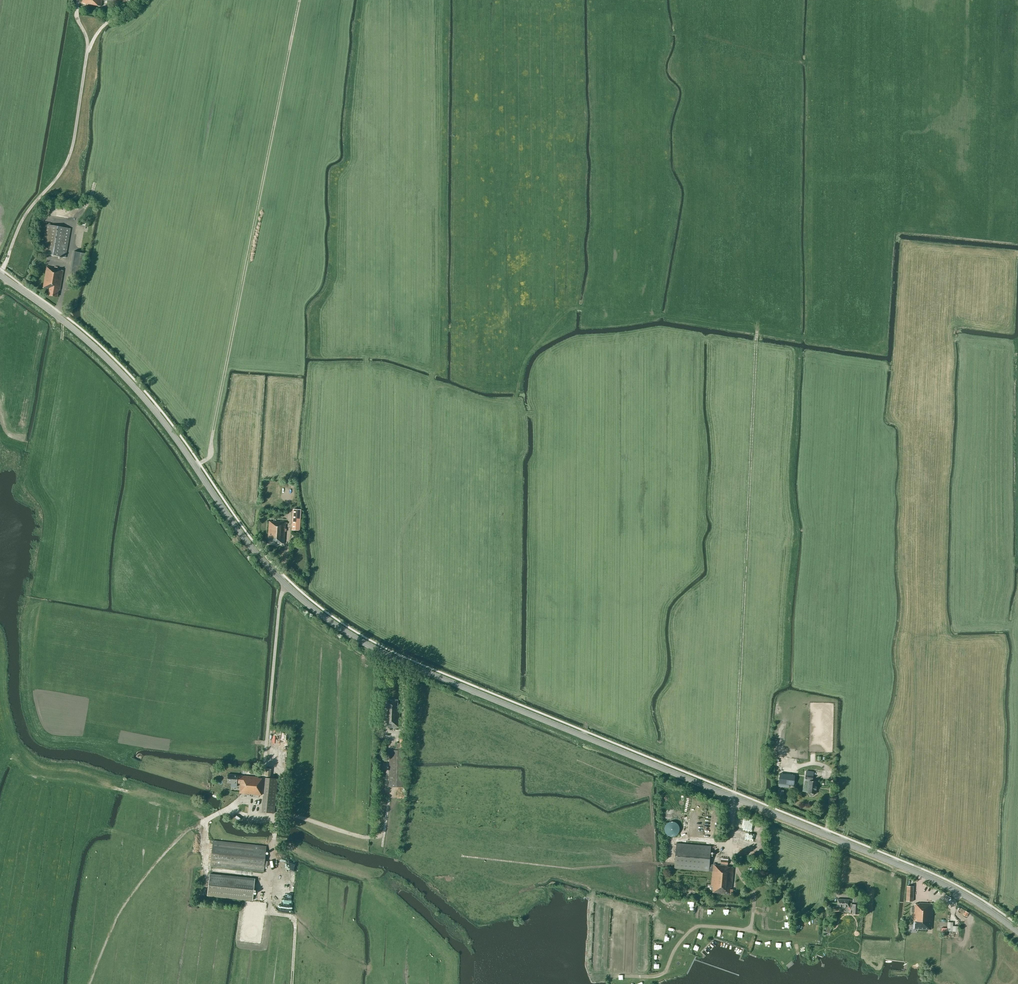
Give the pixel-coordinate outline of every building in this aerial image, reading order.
[(46,224),(41,254),(65,258),(70,228),(46,224)] [(58,290),(60,290),(63,271),(58,270),(58,269),(46,267),(43,288),(49,289),(48,295),(57,297),(58,290)] [(280,543),(284,543),(285,522),(280,521),(280,522),(276,522),(276,520),(274,520),(274,521),(269,521),(268,543),(269,543),(280,544),(280,543)] [(388,728),(399,728),(399,709),(397,709),(397,700),(386,700),(386,702),(383,702),(383,726),(388,726),(388,728)] [(779,784),(794,786),(795,775),(780,773),(779,784)] [(262,812),(274,813),(277,779),(265,778),(264,792),(262,791),(263,779),(258,778),(258,777),(238,775),(228,774),(227,783),(237,784),(237,783),(240,783),(239,793),(261,795),(261,794),(264,794),(262,812)] [(816,790),(817,787),(817,782),(813,781),(813,776),(806,775),(805,779),(809,779),(808,793),(810,793),(810,794),(811,796),(812,796),(813,795),(813,793),(816,794),(816,790)] [(673,822),(672,821),(671,822),(669,822),(668,823),(667,823),(666,824),(665,825),(665,827),(664,828),(664,829),(664,831),(665,832),(665,833),(666,834),(667,835),(668,836),(669,836),(671,837),(672,837),(673,837),(675,836),(676,836),(677,835),(678,834),(679,833),(679,832),(680,831),(680,829),(680,828),(679,827),(679,825),(678,824),(677,823),(676,823),(675,822),(673,822)] [(210,866),(263,871),(266,846),(213,840),(210,866)] [(713,893),(733,894),(733,889),(730,889),(731,887),(732,888),(733,867),(728,867),(728,866),(709,864),(711,846),(677,843),(675,868),(712,871),(711,886),(713,886),(713,893)] [(252,901),(255,879),(209,873),(207,896),(252,901)] [(852,914),(858,914),(859,904),(853,904),(850,904),(850,899),(837,899),(837,906),(849,907),(852,907),(852,914)] [(931,930),(933,904),(919,903),(919,904),(914,904),(914,907),(912,907),(912,912),(914,912),(913,929),(931,930)]
